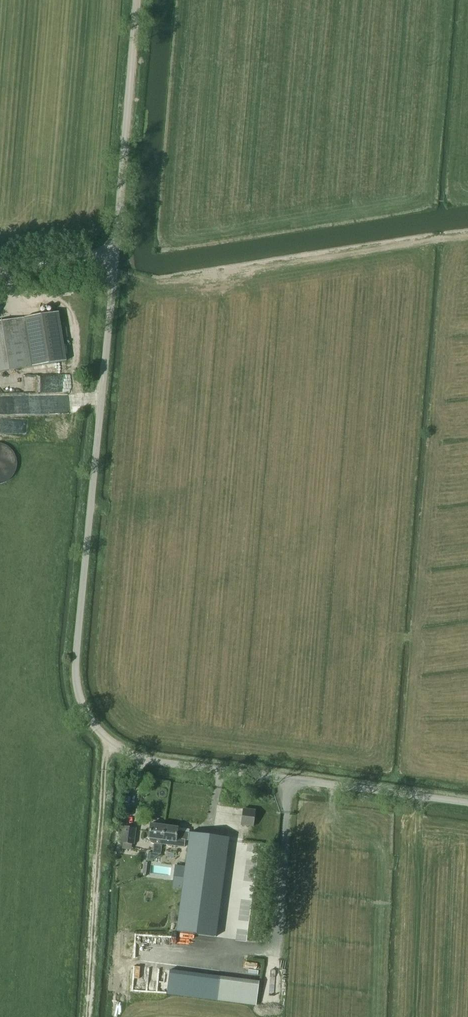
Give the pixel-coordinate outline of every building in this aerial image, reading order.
[(67,361),(59,311),(0,321),(0,372),(67,361)] [(68,410),(67,374),(26,374),(26,395),(0,395),(0,411),(68,410)] [(2,484),(3,483),(5,482),(7,482),(8,481),(10,480),(11,478),(12,477),(13,476),(14,474),(15,473),(16,471),(16,469),(17,468),(17,466),(17,464),(17,462),(17,460),(17,459),(16,457),(15,455),(15,454),(14,452),(13,451),(12,449),(10,448),(9,447),(7,446),(6,445),(4,445),(2,444),(1,443),(0,443),(0,484),(2,484)] [(257,810),(245,809),(243,825),(255,827),(257,810)] [(162,845),(165,826),(151,824),(149,838),(155,839),(153,853),(161,854),(162,845)] [(134,845),(136,828),(123,826),(121,843),(134,845)] [(162,845),(183,847),(184,840),(188,840),(189,833),(178,831),(178,827),(165,826),(162,845)] [(188,840),(177,929),(217,933),(230,835),(189,830),(189,833),(188,840)] [(161,854),(148,853),(148,861),(152,861),(161,854)] [(215,1002),(254,1004),(256,979),(217,977),(215,1002)]
